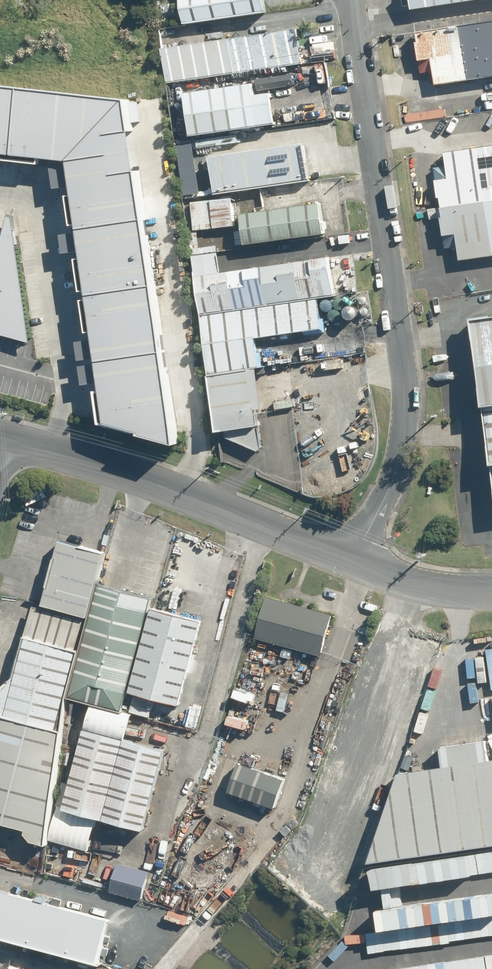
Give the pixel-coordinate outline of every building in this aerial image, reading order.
[(188,25),(270,12),(268,0),(184,0),(188,25)] [(408,10),(475,0),(406,0),(408,10)] [(180,4),(165,5),(166,25),(182,23),(180,4)] [(417,32),(423,72),(436,70),(438,85),(491,76),(491,21),(417,32)] [(303,31),(167,49),(172,81),(307,63),(303,31)] [(255,85),(186,94),(192,136),(278,124),(274,93),(256,96),(255,85)] [(67,162),(96,423),(178,444),(133,102),(0,90),(0,155),(67,162)] [(338,134),(328,135),(330,143),(339,141),(338,134)] [(448,153),(450,166),(438,168),(444,208),(433,210),(435,219),(445,218),(450,248),(460,247),(463,261),(491,256),(491,146),(448,153)] [(232,154),(206,158),(208,178),(235,174),(232,154)] [(237,199),(196,203),(199,231),(240,227),(237,199)] [(248,231),(239,232),(241,247),(330,235),(326,205),(246,215),(248,231)] [(17,349),(0,251),(0,345),(17,349)] [(317,300),(334,298),(329,261),(197,280),(219,434),(222,434),(222,436),(259,454),(261,450),(258,430),(262,429),(259,412),(267,410),(257,340),(321,330),(317,300)] [(472,320),(484,407),(486,407),(491,450),(491,318),(472,320)] [(63,540),(46,604),(93,616),(109,552),(63,540)] [(153,609),(155,599),(103,584),(73,697),(127,712),(132,693),(181,706),(188,682),(199,685),(205,665),(193,662),(204,623),(153,609)] [(261,636),(327,654),(338,614),(271,596),(261,636)] [(31,830),(30,833),(52,843),(67,730),(59,728),(86,619),(35,607),(17,682),(0,692),(0,713),(0,823),(31,830)] [(83,813),(80,823),(118,833),(121,822),(148,830),(169,750),(89,729),(68,809),(83,813)] [(442,746),(445,766),(401,772),(373,861),(491,844),(491,759),(490,759),(487,739),(442,746)] [(223,785),(283,805),(292,778),(232,757),(223,785)] [(114,891),(146,899),(154,871),(122,862),(114,891)] [(105,961),(116,919),(0,888),(0,932),(105,961)]
